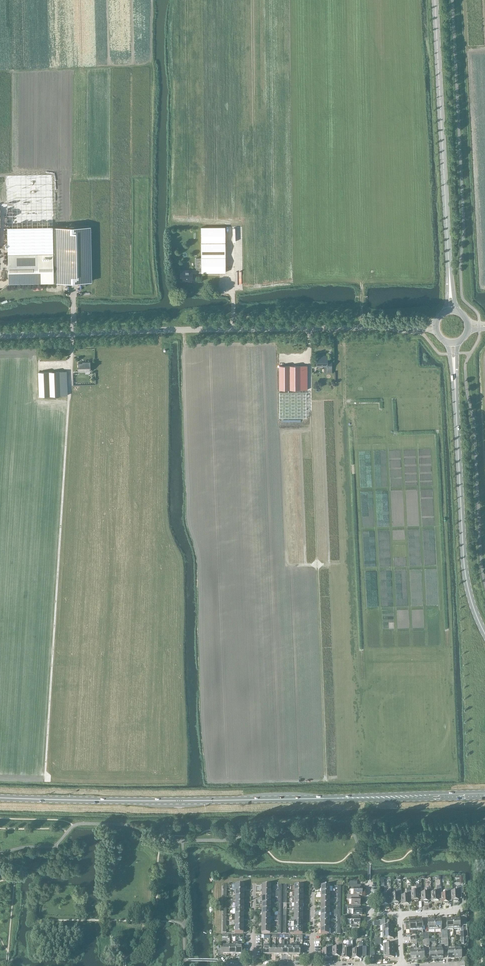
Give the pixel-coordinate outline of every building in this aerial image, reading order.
[(52,175),(6,176),(7,227),(53,226),(52,175)] [(53,226),(7,227),(8,254),(8,283),(39,282),(53,282),(54,282),(90,281),(90,259),(89,226),(69,226),(53,227),(53,226)] [(225,227),(201,227),(201,272),(225,272),(225,227)] [(192,280),(192,274),(196,274),(196,270),(192,270),(180,270),(180,279),(188,279),(188,280),(192,280)] [(316,357),(317,365),(327,365),(327,368),(332,368),(332,361),(327,361),(327,355),(323,355),(323,357),(316,357)] [(85,363),(78,363),(78,371),(90,371),(90,362),(85,362),(85,363)] [(300,390),(300,378),(300,366),(279,366),(279,390),(300,390)] [(66,371),(38,372),(39,396),(43,396),(43,398),(56,399),(56,396),(60,395),(60,377),(67,377),(66,371)] [(306,418),(306,392),(279,393),(279,418),(306,418)] [(357,885),(357,882),(349,882),(349,890),(353,890),(353,895),(359,895),(362,895),(362,888),(361,888),(361,885),(357,885)] [(417,891),(411,891),(411,900),(412,900),(415,900),(415,901),(418,901),(418,900),(419,900),(419,899),(421,899),(421,893),(421,887),(416,887),(417,891)] [(451,900),(452,900),(459,900),(459,899),(462,899),(461,887),(456,887),(457,891),(451,892),(451,900)] [(431,893),(431,888),(426,888),(427,893),(421,893),(421,899),(421,902),(425,901),(425,902),(425,903),(428,903),(428,902),(428,901),(429,901),(429,900),(431,900),(431,893)] [(431,901),(439,901),(439,900),(441,900),(441,894),(441,888),(436,888),(437,892),(431,893),(431,900),(431,901)] [(447,894),(441,894),(441,900),(441,903),(445,902),(445,903),(445,904),(448,904),(448,903),(448,902),(449,902),(449,901),(452,901),(452,900),(451,900),(451,892),(451,889),(446,889),(447,894)] [(401,890),(396,890),(397,894),(391,894),(392,903),(399,903),(399,902),(401,901),(402,901),(401,896),(401,890)] [(411,891),(410,891),(407,891),(407,896),(401,896),(402,901),(401,901),(401,904),(409,904),(409,903),(412,903),(412,900),(411,900),(411,891)] [(381,905),(389,905),(389,904),(392,904),(392,903),(391,894),(391,892),(387,892),(387,897),(381,897),(381,905)] [(360,905),(360,898),(359,898),(359,895),(353,895),(347,895),(347,900),(351,900),(351,905),(360,905)] [(349,905),(349,910),(353,910),(353,915),(359,915),(362,915),(362,908),(361,908),(361,905),(360,905),(351,905),(349,905)] [(353,915),(347,915),(347,920),(351,920),(351,925),(360,925),(360,918),(359,918),(359,915),(353,915)] [(416,931),(415,920),(415,919),(412,919),(411,919),(411,920),(409,921),(409,924),(406,924),(406,931),(409,930),(409,931),(416,931)] [(242,946),(238,946),(238,942),(236,942),(235,954),(242,954),(242,953),(243,953),(244,946),(242,946)] [(297,956),(299,956),(299,955),(300,955),(300,954),(301,954),(302,953),(302,947),(300,947),(296,947),(296,943),(294,943),(294,955),(296,955),(297,956)] [(340,955),(342,955),(342,950),(343,950),(343,946),(343,943),(338,943),(338,948),(333,948),(333,956),(340,956),(340,955)] [(333,956),(333,948),(333,945),(328,945),(328,950),(322,950),(322,958),(330,958),(330,957),(333,957),(333,956)] [(342,950),(342,955),(342,958),(350,958),(350,957),(352,957),(352,950),(353,950),(353,946),(349,945),(348,945),(348,946),(343,946),(343,950),(342,950)] [(352,950),(352,957),(352,958),(360,959),(360,958),(363,958),(363,946),(358,946),(358,950),(353,950),(352,950)]
